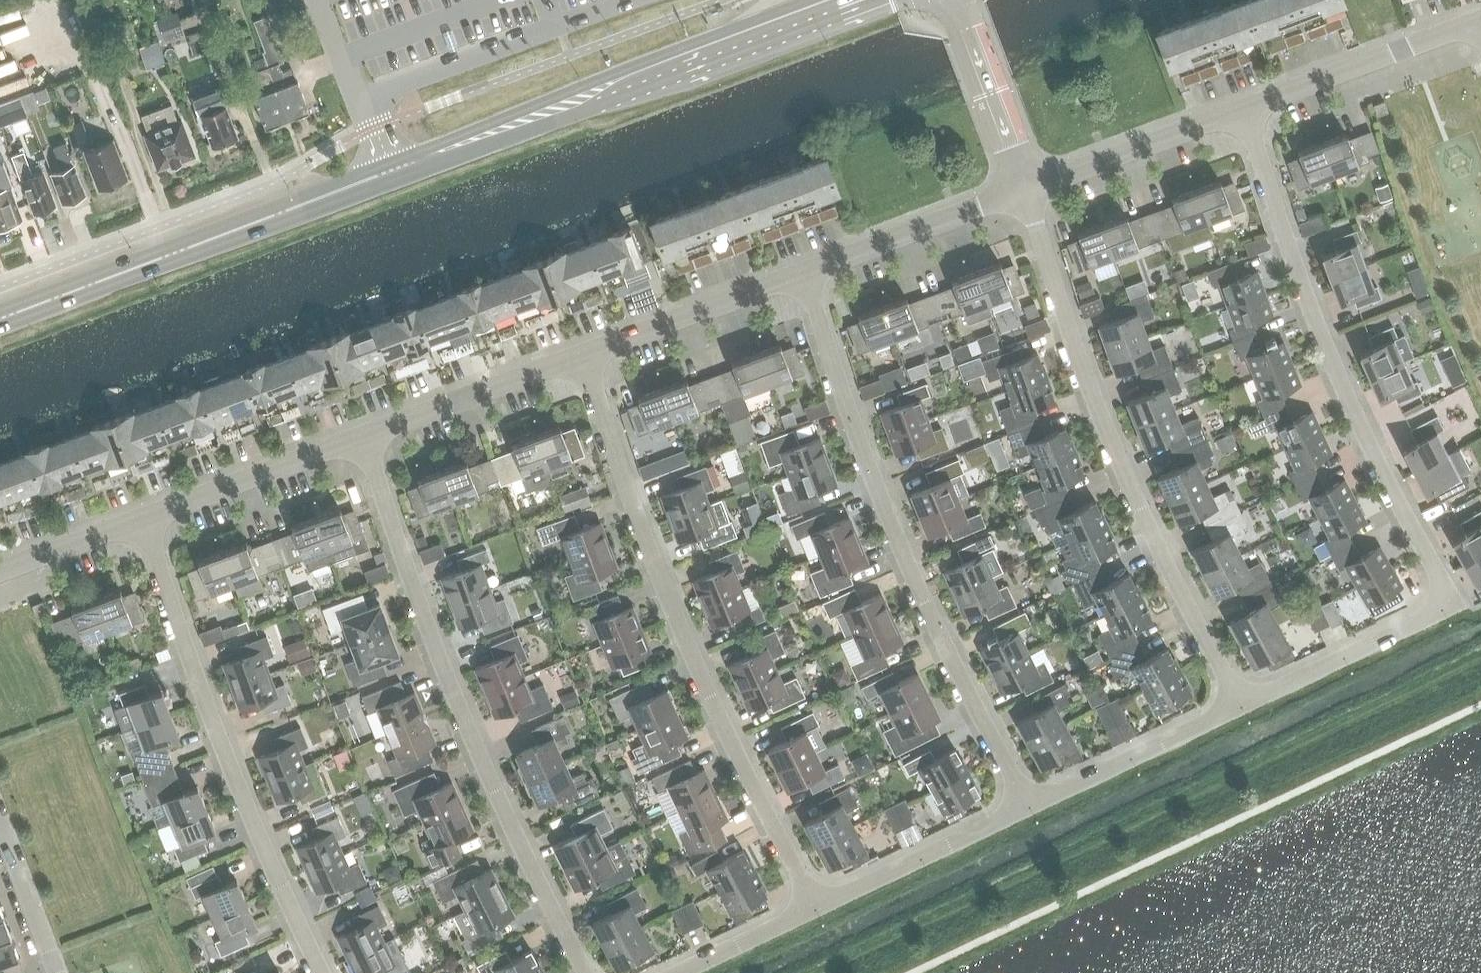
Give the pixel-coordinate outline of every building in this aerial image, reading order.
[(1242,0),(1227,6),(1241,42),(1255,36),(1242,0)] [(1242,0),(1255,36),(1270,31),(1258,0),(1242,0)] [(1270,31),(1276,29),(1276,27),(1284,24),(1275,0),(1258,0),(1270,31)] [(1291,0),(1275,0),(1284,24),(1298,19),(1291,0)] [(1298,19),(1313,13),(1308,0),(1291,0),(1298,19)] [(1313,13),(1321,11),(1321,12),(1328,9),(1324,0),(1308,0),(1313,13)] [(1328,9),(1343,4),(1342,0),(1324,0),(1328,9)] [(1241,42),(1227,6),(1221,8),(1221,9),(1213,12),(1226,46),(1234,43),(1234,44),(1241,42)] [(155,14),(164,42),(185,35),(177,12),(171,14),(170,9),(155,14)] [(1213,12),(1199,18),(1212,51),(1226,46),(1213,12)] [(282,62),(265,15),(253,20),(264,50),(261,51),(263,55),(267,67),(282,62)] [(1212,51),(1199,18),(1184,23),(1197,57),(1212,51)] [(1328,22),(1331,31),(1343,27),(1340,18),(1328,22)] [(1331,31),(1328,22),(1317,26),(1320,36),(1331,31)] [(1176,25),(1169,27),(1183,63),(1190,61),(1189,60),(1197,57),(1184,23),(1177,26),(1176,25)] [(1320,36),(1317,26),(1305,31),(1309,40),(1320,36)] [(1183,63),(1169,27),(1154,33),(1168,69),(1183,63)] [(188,40),(192,54),(205,50),(199,32),(187,36),(189,40),(188,40)] [(1289,36),(1293,46),(1304,41),(1301,32),(1289,36)] [(1293,46),(1289,36),(1278,41),(1281,50),(1293,46)] [(165,63),(158,41),(138,48),(146,69),(165,63)] [(1281,50),(1278,41),(1266,45),(1270,54),(1281,50)] [(1241,54),(1245,64),(1256,59),(1253,50),(1241,54)] [(1245,64),(1241,54),(1230,59),(1233,68),(1245,64)] [(255,72),(267,67),(263,55),(250,60),(255,72)] [(1233,68),(1230,59),(1218,63),(1222,72),(1233,68)] [(12,73),(10,64),(0,66),(0,76),(12,73)] [(277,64),(266,68),(285,120),(307,112),(295,80),(284,84),(277,64)] [(1203,69),(1206,78),(1218,74),(1214,64),(1203,69)] [(263,128),(285,120),(266,68),(255,72),(262,93),(251,97),(263,128)] [(1206,78),(1203,69),(1191,73),(1195,82),(1206,78)] [(1195,82),(1191,73),(1180,77),(1183,87),(1195,82)] [(18,95),(19,97),(26,116),(55,105),(47,84),(18,95)] [(230,139),(235,138),(224,108),(229,99),(224,86),(189,99),(201,132),(204,130),(211,147),(221,143),(222,146),(231,142),(230,139)] [(19,97),(0,104),(0,124),(0,126),(26,116),(19,97)] [(1383,101),(1372,105),(1376,116),(1387,112),(1383,101)] [(155,170),(174,164),(193,157),(180,122),(176,123),(170,105),(139,117),(145,134),(142,135),(155,170)] [(82,120),(65,126),(72,147),(89,141),(82,120)] [(1345,134),(1321,143),(1333,175),(1369,162),(1360,138),(1348,142),(1345,134)] [(32,176),(23,152),(17,136),(5,140),(33,217),(54,209),(40,172),(32,176)] [(81,196),(85,195),(72,161),(65,141),(57,145),(52,147),(61,170),(51,174),(62,204),(70,200),(71,203),(82,199),(81,196)] [(97,190),(125,180),(111,141),(83,151),(97,190)] [(1297,188),(1333,175),(1321,143),(1297,152),(1300,160),(1288,164),(1297,188)] [(810,161),(823,197),(838,192),(824,156),(810,161)] [(815,200),(823,197),(810,161),(802,164),(802,165),(795,168),(808,201),(815,199),(815,200)] [(5,226),(21,220),(14,200),(15,198),(2,162),(0,162),(0,212),(5,226)] [(795,168),(781,173),(793,207),(808,201),(795,168)] [(779,212),(793,207),(781,173),(766,179),(779,212)] [(770,215),(779,212),(766,179),(758,182),(757,180),(751,183),(764,219),(771,217),(770,215)] [(1219,181),(1195,190),(1207,222),(1242,209),(1233,185),(1222,189),(1219,181)] [(751,183),(736,188),(750,224),(764,219),(751,183)] [(1375,187),(1379,202),(1391,198),(1386,183),(1375,187)] [(735,230),(750,224),(736,188),(722,194),(735,230)] [(1172,252),(1213,238),(1207,222),(1195,190),(1171,199),(1173,207),(1151,215),(1160,239),(1167,237),(1172,252)] [(729,232),(735,230),(722,194),(715,196),(716,197),(708,200),(720,234),(728,231),(729,232)] [(706,239),(720,234),(708,200),(693,206),(706,239)] [(1386,218),(1398,213),(1393,203),(1382,208),(1386,218)] [(691,245),(706,239),(693,206),(678,211),(691,245)] [(826,220),(837,215),(834,206),(822,210),(826,220)] [(1294,211),(1297,219),(1305,216),(1302,208),(1294,211)] [(814,224),(826,220),(822,210),(811,215),(814,224)] [(684,248),(691,245),(678,211),(671,214),(671,213),(663,215),(677,252),(684,249),(684,248)] [(1312,231),(1332,224),(1328,211),(1307,219),(1312,231)] [(662,257),(677,252),(663,215),(648,221),(662,257)] [(803,228),(814,224),(811,215),(799,219),(803,228)] [(1125,216),(1101,225),(1113,257),(1160,239),(1151,215),(1128,224),(1125,216)] [(784,225),(787,234),(798,230),(795,220),(784,225)] [(787,234),(784,225),(772,229),(775,238),(787,234)] [(1113,257),(1101,225),(1077,234),(1080,242),(1068,246),(1077,270),(1113,257)] [(608,235),(609,237),(621,270),(622,272),(644,264),(630,227),(608,235)] [(775,238),(772,229),(761,233),(764,243),(775,238)] [(1255,253),(1277,244),(1272,230),(1249,240),(1255,253)] [(1329,279),(1364,266),(1355,244),(1360,242),(1356,230),(1332,239),(1336,251),(1321,256),(1329,279)] [(599,278),(621,270),(609,237),(587,245),(599,278)] [(739,252),(751,248),(747,238),(736,243),(739,252)] [(728,256),(739,252),(736,243),(724,247),(728,256)] [(587,245),(565,253),(578,287),(599,278),(587,245)] [(716,260),(728,256),(724,247),(713,251),(716,260)] [(578,289),(578,287),(565,253),(564,251),(543,259),(557,296),(578,289)] [(697,257),(700,266),(712,262),(708,253),(697,257)] [(700,266),(697,257),(685,261),(689,270),(700,266)] [(536,304),(557,296),(543,259),(522,267),(523,269),(536,302),(536,304)] [(689,270),(685,261),(674,265),(677,275),(689,270)] [(1218,285),(1226,306),(1264,293),(1256,272),(1235,279),(1229,262),(1206,271),(1212,288),(1218,285)] [(999,263),(975,272),(987,304),(1022,291),(1013,267),(1002,271),(999,263)] [(1329,279),(1337,301),(1352,296),(1357,307),(1381,299),(1376,286),(1372,288),(1364,266),(1329,279)] [(1177,282),(1187,278),(1183,267),(1173,271),(1177,282)] [(523,269),(501,277),(514,310),(536,302),(523,269)] [(954,289),(942,293),(951,317),(962,313),(966,324),(991,315),(987,304),(975,272),(951,281),(954,289)] [(646,276),(630,282),(633,290),(650,284),(646,276)] [(492,318),(514,310),(501,277),(480,285),(492,318)] [(1192,297),(1205,294),(1200,278),(1188,281),(1192,297)] [(1089,281),(1075,286),(1080,298),(1094,293),(1089,281)] [(1423,282),(1409,287),(1413,299),(1427,293),(1423,282)] [(458,293),(470,326),(471,328),(493,320),(492,318),(480,285),(479,283),(457,291),(458,293)] [(626,283),(609,290),(613,298),(629,292),(626,283)] [(1174,286),(1161,292),(1165,303),(1178,298),(1174,286)] [(471,328),(470,326),(458,293),(436,301),(449,335),(453,346),(475,337),(471,328)] [(1227,328),(1233,344),(1256,336),(1251,321),(1271,314),(1264,293),(1226,306),(1233,326),(1227,328)] [(582,300),(585,308),(601,302),(598,294),(582,300)] [(1097,326),(1106,349),(1144,336),(1139,321),(1153,316),(1145,294),(1119,304),(1124,316),(1097,326)] [(905,298),(881,307),(893,339),(929,326),(920,302),(908,306),(905,298)] [(585,308),(582,300),(567,305),(570,314),(585,308)] [(436,301),(414,309),(427,343),(449,335),(436,301)] [(1022,306),(1027,318),(1038,314),(1034,302),(1022,306)] [(427,343),(414,309),(414,307),(392,315),(393,317),(405,351),(406,353),(428,345),(427,343)] [(857,352),(893,339),(881,307),(857,316),(860,324),(848,328),(857,352)] [(540,315),(543,324),(559,318),(556,310),(540,315)] [(543,324),(540,315),(524,321),(527,330),(543,324)] [(393,317),(371,325),(384,359),(405,351),(393,317)] [(1370,336),(1385,329),(1380,318),(1365,324),(1370,336)] [(362,367),(384,359),(371,325),(349,333),(362,367)] [(497,331),(500,340),(516,334),(513,325),(497,331)] [(1368,376),(1402,362),(1392,340),(1397,338),(1392,326),(1370,336),(1368,336),(1373,348),(1359,354),(1368,376)] [(1001,328),(983,335),(988,350),(1007,344),(1001,328)] [(362,367),(349,333),(349,331),(328,339),(342,377),(363,369),(362,367)] [(500,340),(497,331),(481,337),(485,346),(500,340)] [(1150,350),(1144,336),(1106,349),(1114,373),(1141,364),(1144,374),(1170,365),(1163,345),(1150,350)] [(1262,351),(1256,336),(1233,344),(1239,360),(1245,358),(1253,378),(1291,363),(1282,342),(1262,351)] [(321,385),(342,377),(328,339),(307,347),(307,349),(320,383),(321,385)] [(453,348),(457,356),(473,350),(469,342),(453,348)] [(967,343),(952,348),(957,360),(971,355),(967,343)] [(779,344),(755,353),(766,385),(802,372),(793,348),(782,352),(779,344)] [(457,356),(453,348),(438,354),(441,362),(457,356)] [(298,391),(320,383),(307,349),(285,357),(298,391)] [(942,367),(954,363),(949,350),(938,355),(942,367)] [(1001,376),(1006,390),(1045,376),(1036,353),(1010,362),(1006,352),(980,361),(988,381),(1001,376)] [(733,370),(711,379),(720,403),(742,394),(744,400),(768,391),(766,385),(755,353),(730,362),(733,370)] [(276,399),(298,391),(285,357),(264,365),(276,399)] [(409,364),(413,373),(428,367),(425,358),(409,364)] [(969,361),(958,365),(962,374),(972,370),(969,361)] [(1368,376),(1378,398),(1393,392),(1397,403),(1421,393),(1416,381),(1411,383),(1402,362),(1368,376)] [(242,373),(255,407),(255,409),(277,401),(276,399),(264,365),(263,363),(241,371),(242,373)] [(1256,401),(1262,417),(1285,406),(1279,392),(1299,383),(1291,363),(1253,378),(1262,399),(1256,401)] [(413,373),(409,364),(393,370),(397,379),(413,373)] [(879,374),(884,391),(905,383),(900,367),(879,374)] [(1459,368),(1446,374),(1452,386),(1465,380),(1459,368)] [(1126,402),(1135,425),(1173,410),(1167,396),(1180,390),(1172,371),(1147,381),(1151,392),(1126,402)] [(233,415),(255,407),(242,373),(220,381),(233,415)] [(367,380),(370,388),(386,383),(383,374),(367,380)] [(1053,400),(1045,376),(1006,390),(1012,405),(998,409),(1005,429),(1031,420),(1027,409),(1053,400)] [(685,379),(661,388),(673,420),(708,407),(720,403),(711,379),(699,383),(688,387),(685,379)] [(370,388),(367,380),(351,386),(354,394),(370,388)] [(220,381),(198,390),(211,423),(233,415),(220,381)] [(880,412),(888,433),(926,420),(918,399),(929,395),(924,384),(895,394),(900,405),(880,412)] [(212,425),(211,423),(198,390),(198,387),(176,395),(177,398),(189,431),(190,433),(212,425)] [(639,405),(628,409),(637,433),(673,420),(661,388),(637,397),(639,405)] [(324,396),(327,404),(343,399),(340,390),(324,396)] [(327,404),(324,396),(308,402),(311,410),(327,404)] [(177,398),(155,406),(168,439),(189,431),(177,398)] [(814,416),(837,410),(834,398),(811,403),(814,416)] [(146,447),(168,439),(155,406),(133,414),(146,447)] [(281,412),(285,420),(301,414),(297,406),(281,412)] [(1275,429),(1284,449),(1321,432),(1311,412),(1291,421),(1285,406),(1262,417),(1269,432),(1275,429)] [(1179,424),(1173,410),(1135,425),(1145,448),(1170,438),(1175,450),(1205,437),(1197,417),(1179,424)] [(792,411),(780,416),(784,426),(796,422),(792,411)] [(133,412),(112,420),(126,457),(147,449),(146,447),(133,414),(133,412)] [(285,420),(281,412),(266,418),(269,426),(285,420)] [(1413,471),(1446,454),(1435,433),(1443,429),(1436,416),(1410,429),(1417,442),(1402,450),(1413,471)] [(105,465),(126,457),(112,420),(91,427),(91,429),(104,463),(105,465)] [(926,420),(888,433),(895,454),(915,447),(919,458),(947,448),(940,428),(930,431),(926,420)] [(238,428),(241,437),(257,431),(253,422),(238,428)] [(559,426),(535,435),(551,478),(570,471),(566,460),(582,454),(573,430),(562,434),(559,426)] [(241,437),(238,428),(222,434),(225,443),(241,437)] [(1030,452),(1036,466),(1073,451),(1064,428),(1038,438),(1034,428),(1009,438),(1017,457),(1030,452)] [(91,429),(70,437),(82,471),(104,463),(91,429)] [(788,474),(826,460),(818,438),(798,445),(793,430),(759,442),(768,466),(783,461),(788,474)] [(737,444),(746,441),(742,432),(733,435),(737,444)] [(1330,452),(1321,432),(1284,449),(1293,469),(1288,472),(1294,487),(1317,476),(1310,461),(1330,452)] [(1231,433),(1215,440),(1220,452),(1236,445),(1231,433)] [(552,482),(551,478),(535,435),(510,445),(513,452),(491,461),(500,485),(521,477),(526,491),(552,482)] [(60,479),(82,471),(70,437),(48,446),(60,479)] [(998,438),(985,443),(990,456),(1003,450),(998,438)] [(194,444),(197,453),(213,447),(210,439),(194,444)] [(1157,477),(1167,500),(1204,483),(1198,469),(1211,463),(1208,455),(1212,453),(1206,441),(1177,454),(1182,466),(1157,477)] [(745,443),(737,446),(741,457),(749,454),(745,443)] [(26,454),(39,487),(39,489),(61,481),(60,479),(48,446),(47,444),(25,452),(26,454)] [(197,453),(194,444),(178,450),(181,459),(197,453)] [(1413,471),(1424,493),(1439,485),(1444,496),(1467,485),(1461,473),(1469,469),(1458,448),(1446,454),(1413,471)] [(1083,474),(1073,451),(1036,466),(1045,489),(1025,497),(1029,508),(1061,495),(1057,484),(1083,474)] [(17,495),(39,487),(26,454),(4,462),(17,495)] [(151,460),(154,469),(170,463),(167,454),(151,460)] [(910,493),(919,514),(956,499),(948,478),(962,472),(957,459),(924,473),(929,485),(910,493)] [(154,469),(151,460),(135,466),(138,475),(154,469)] [(661,474),(656,460),(638,466),(643,480),(661,474)] [(834,483),(826,460),(788,474),(793,488),(778,493),(786,515),(819,503),(815,490),(834,483)] [(465,461),(441,470),(453,502),(488,489),(479,465),(468,469),(465,461)] [(0,463),(0,502),(17,495),(4,462),(0,463)] [(680,488),(660,495),(669,518),(707,504),(703,492),(713,488),(705,466),(676,477),(680,488)] [(108,476),(111,485),(127,479),(124,470),(108,476)] [(417,516),(453,502),(441,470),(417,480),(420,487),(408,491),(417,516)] [(728,476),(734,493),(749,488),(743,470),(728,476)] [(111,485),(108,476),(92,482),(96,491),(111,485)] [(1308,498),(1318,518),(1354,500),(1343,480),(1324,490),(1317,476),(1294,487),(1302,501),(1308,498)] [(1211,497),(1204,483),(1167,500),(1178,523),(1203,511),(1208,521),(1237,508),(1232,497),(1228,500),(1224,491),(1211,497)] [(65,492),(69,501),(85,495),(81,486),(65,492)] [(584,486),(557,496),(563,512),(590,502),(584,486)] [(69,501),(65,492),(50,498),(53,507),(69,501)] [(707,504),(669,518),(677,541),(697,533),(702,548),(736,536),(730,521),(728,521),(720,499),(707,504)] [(964,519),(956,499),(919,514),(927,534),(946,526),(951,539),(984,526),(979,513),(964,519)] [(1364,519),(1354,500),(1318,518),(1328,538),(1322,541),(1330,555),(1352,543),(1344,529),(1364,519)] [(1068,541),(1105,524),(1095,501),(1069,513),(1065,502),(1035,515),(1040,526),(1045,524),(1048,533),(1061,527),(1068,541)] [(22,509),(25,517),(41,511),(38,503),(22,509)] [(331,561),(367,548),(353,512),(342,516),(339,508),(315,518),(331,561)] [(25,517),(22,509),(6,515),(9,523),(25,517)] [(1451,541),(1463,562),(1480,552),(1480,510),(1458,523),(1465,534),(1451,541)] [(819,555),(857,540),(847,517),(828,525),(823,512),(790,525),(795,539),(810,533),(819,555)] [(1191,551),(1203,573),(1239,555),(1232,541),(1245,534),(1241,526),(1245,524),(1240,513),(1211,528),(1216,538),(1191,551)] [(560,536),(569,559),(607,545),(598,522),(579,529),(574,514),(535,528),(541,543),(560,536)] [(1018,519),(1021,526),(1028,523),(1025,516),(1018,519)] [(746,536),(766,529),(761,517),(742,524),(746,536)] [(307,571),(331,561),(315,518),(290,527),(293,534),(271,543),(280,567),(302,558),(307,571)] [(1115,547),(1105,524),(1068,541),(1068,542),(1060,545),(1066,558),(1061,561),(1065,569),(1060,571),(1065,582),(1095,568),(1090,558),(1115,547)] [(424,535),(414,538),(416,545),(420,543),(421,548),(427,546),(424,535)] [(943,571),(953,593),(990,576),(980,555),(994,548),(988,535),(956,550),(962,562),(943,571)] [(866,562),(857,540),(819,555),(824,567),(809,573),(819,596),(852,583),(846,570),(866,562)] [(428,548),(431,558),(452,550),(449,541),(428,548)] [(256,576),(280,567),(271,543),(248,551),(245,543),(221,553),(233,584),(234,584),(238,596),(261,588),(256,576)] [(1344,566),(1355,586),(1390,566),(1378,547),(1359,557),(1352,543),(1330,555),(1338,570),(1344,566)] [(607,545),(569,559),(574,572),(563,576),(572,600),(601,589),(595,575),(615,567),(607,545)] [(441,578),(450,602),(498,585),(498,584),(487,588),(479,564),(489,560),(485,549),(456,560),(460,571),(441,578)] [(692,581),(701,603),(739,588),(734,574),(744,570),(736,550),(707,562),(712,573),(692,581)] [(1475,583),(1480,580),(1480,552),(1463,562),(1475,583)] [(197,598),(233,584),(221,553),(197,562),(200,569),(188,574),(197,598)] [(1246,568),(1239,555),(1203,573),(1214,595),(1239,583),(1244,593),(1268,581),(1259,562),(1246,568)] [(1401,585),(1390,566),(1355,586),(1366,605),(1368,604),(1374,613),(1371,615),(1371,616),(1402,599),(1401,598),(1399,599),(1394,589),(1401,585)] [(1096,600),(1103,614),(1139,596),(1128,573),(1103,586),(1098,576),(1074,588),(1083,607),(1096,600)] [(996,590),(990,576),(953,593),(963,615),(982,606),(987,618),(1015,606),(1006,585),(996,590)] [(498,585),(450,602),(459,627),(478,620),(483,633),(512,622),(503,598),(493,602),(488,589),(498,585)] [(1240,643),(1276,623),(1288,616),(1271,585),(1247,598),(1252,608),(1228,621),(1240,643)] [(748,610),(739,588),(701,603),(711,625),(730,618),(735,631),(764,619),(758,606),(748,610)] [(853,635),(890,618),(879,594),(860,603),(854,588),(821,603),(828,618),(843,611),(853,635)] [(119,591),(95,600),(107,631),(142,618),(133,594),(122,598),(119,591)] [(593,622),(601,642),(639,627),(630,606),(623,609),(617,595),(594,604),(599,619),(593,622)] [(1151,618),(1139,596),(1103,614),(1110,628),(1097,634),(1106,653),(1131,641),(1126,631),(1151,618)] [(344,627),(350,643),(388,629),(379,604),(357,612),(352,597),(322,609),(330,632),(344,627)] [(1331,599),(1319,605),(1330,627),(1342,622),(1331,599)] [(71,645),(107,631),(95,600),(71,609),(74,616),(62,621),(71,645)] [(782,617),(798,610),(794,600),(777,606),(782,617)] [(46,612),(42,601),(31,605),(35,616),(46,612)] [(1302,609),(1313,631),(1328,624),(1317,602),(1302,609)] [(540,604),(531,608),(536,618),(544,615),(540,604)] [(979,649),(988,667),(1024,649),(1016,632),(1030,624),(1023,612),(992,628),(998,640),(979,649)] [(901,642),(890,618),(853,635),(864,658),(849,665),(856,679),(888,665),(882,650),(901,642)] [(225,637),(240,631),(237,623),(222,629),(225,637)] [(1293,655),(1276,623),(1240,643),(1252,665),(1277,652),(1282,662),(1293,655)] [(649,651),(639,627),(601,642),(611,666),(618,664),(622,675),(646,665),(641,654),(649,651)] [(397,654),(388,629),(350,643),(356,659),(344,663),(353,685),(381,675),(376,662),(397,654)] [(728,665),(738,687),(775,670),(769,659),(784,652),(774,630),(742,645),(747,656),(728,665)] [(475,668),(484,692),(522,677),(516,663),(527,659),(517,634),(488,646),(494,660),(475,668)] [(223,665),(231,687),(268,673),(263,659),(273,655),(266,636),(243,644),(247,656),(223,665)] [(295,660),(309,654),(303,638),(289,643),(295,660)] [(1135,676),(1143,689),(1178,669),(1166,648),(1142,661),(1135,649),(1107,665),(1114,677),(1118,675),(1123,683),(1135,676)] [(1033,666),(1024,649),(988,667),(1001,693),(1019,683),(1025,694),(1052,680),(1043,661),(1033,666)] [(137,657),(122,663),(125,672),(140,666),(137,657)] [(305,674),(316,670),(312,658),(300,662),(305,674)] [(836,687),(850,681),(843,667),(829,674),(836,687)] [(1191,691),(1178,669),(1143,689),(1160,721),(1172,714),(1166,705),(1191,691)] [(781,683),(775,670),(738,687),(748,709),(767,700),(771,711),(804,696),(795,677),(781,683)] [(880,691),(889,710),(927,694),(916,673),(897,682),(892,671),(860,687),(866,698),(880,691)] [(273,687),(268,673),(231,687),(239,709),(263,700),(267,711),(291,703),(283,683),(273,687)] [(527,690),(522,677),(484,692),(494,716),(514,708),(519,721),(552,708),(542,684),(527,690)] [(378,708),(387,732),(423,718),(412,693),(405,695),(399,681),(361,697),(367,713),(378,708)] [(1028,744),(1064,725),(1056,711),(1069,704),(1064,696),(1069,694),(1063,683),(1035,699),(1040,709),(1016,722),(1028,744)] [(135,726),(170,713),(161,691),(146,696),(142,684),(118,693),(122,705),(127,704),(135,726)] [(853,693),(849,685),(837,691),(841,699),(853,693)] [(631,715),(638,729),(675,712),(665,689),(639,700),(633,687),(608,698),(618,720),(631,715)] [(570,706),(579,702),(575,691),(566,694),(570,706)] [(927,694),(889,710),(896,724),(882,731),(894,755),(939,733),(932,719),(937,716),(927,694)] [(1106,703),(1116,725),(1126,721),(1116,698),(1106,703)] [(333,705),(338,718),(350,713),(345,700),(333,705)] [(1116,725),(1106,703),(1095,708),(1105,730),(1116,725)] [(685,735),(675,712),(638,729),(644,743),(631,749),(635,757),(630,759),(637,773),(680,754),(674,740),(685,735)] [(767,749),(776,768),(813,751),(804,732),(818,725),(811,712),(780,728),(786,740),(767,749)] [(170,713),(135,726),(143,748),(133,752),(142,776),(172,765),(163,741),(178,736),(170,713)] [(516,766),(522,781),(563,762),(556,746),(567,741),(564,734),(569,731),(562,716),(535,728),(541,742),(515,754),(520,764),(516,766)] [(433,743),(423,718),(387,732),(397,756),(387,760),(393,776),(432,760),(426,745),(433,743)] [(1081,756),(1064,725),(1028,744),(1040,766),(1064,753),(1070,763),(1081,756)] [(266,779),(304,764),(298,750),(308,746),(300,727),(277,736),(282,748),(258,758),(266,779)] [(918,768),(930,790),(966,770),(954,748),(929,762),(924,752),(902,764),(908,774),(918,768)] [(823,771),(813,751),(776,768),(787,789),(805,780),(812,792),(843,777),(837,764),(823,771)] [(873,753),(858,761),(865,773),(879,766),(873,753)] [(327,793),(319,774),(313,760),(304,764),(266,779),(275,801),(299,791),(304,803),(327,793)] [(668,787),(679,810),(714,794),(702,770),(695,773),(689,760),(651,777),(658,792),(668,787)] [(563,762),(522,781),(529,795),(533,793),(537,803),(563,791),(570,806),(597,794),(590,778),(585,780),(581,773),(570,778),(563,762)] [(623,786),(635,781),(628,765),(615,771),(623,786)] [(172,822),(206,808),(197,786),(182,792),(172,769),(143,781),(153,805),(163,801),(172,822)] [(966,770),(930,790),(948,822),(959,816),(954,806),(978,792),(966,770)] [(131,771),(120,775),(124,785),(135,781),(131,771)] [(417,809),(423,822),(461,805),(450,782),(426,792),(420,778),(424,776),(424,777),(433,773),(433,772),(392,790),(403,815),(417,809)] [(816,845),(851,826),(844,812),(857,805),(847,787),(823,800),(828,810),(804,823),(816,845)] [(624,796),(621,790),(612,794),(616,801),(624,796)] [(725,819),(714,794),(679,810),(690,834),(680,838),(687,854),(725,836),(718,822),(725,819)] [(893,804),(904,827),(914,822),(904,799),(893,804)] [(317,811),(332,805),(330,800),(315,806),(317,811)] [(883,809),(894,832),(904,827),(893,804),(883,809)] [(332,805),(317,811),(319,816),(334,810),(332,805)] [(420,843),(424,850),(431,865),(458,853),(458,852),(457,852),(457,853),(454,854),(448,840),(471,829),(461,805),(423,822),(431,838),(420,843)] [(206,808),(172,822),(181,844),(173,847),(179,862),(206,850),(200,837),(215,831),(206,808)] [(563,867),(604,847),(598,834),(612,827),(602,808),(574,822),(579,833),(553,846),(563,867)] [(296,848),(305,870),(342,853),(336,840),(346,835),(337,816),(315,826),(320,838),(296,848)] [(869,858),(851,826),(816,845),(827,867),(852,854),(857,864),(869,858)] [(634,873),(625,853),(619,842),(605,849),(604,847),(563,867),(574,889),(600,876),(605,887),(634,873)] [(706,869),(718,891),(754,871),(742,849),(717,862),(712,853),(690,864),(696,875),(706,869)] [(348,867),(342,853),(305,870),(315,891),(338,880),(343,892),(366,882),(358,863),(348,867)] [(664,869),(678,862),(674,854),(659,861),(664,869)] [(203,895),(212,916),(246,901),(236,879),(221,886),(212,865),(185,877),(195,898),(203,895)] [(426,884),(447,873),(444,866),(422,876),(426,884)] [(677,875),(673,867),(666,871),(669,879),(677,875)] [(464,910),(501,892),(489,868),(465,880),(459,868),(432,881),(442,902),(457,895),(464,910)] [(754,871),(718,891),(735,923),(747,916),(741,906),(766,893),(754,871)] [(363,897),(373,893),(370,886),(354,893),(357,900),(363,897)] [(604,946),(640,927),(632,913),(645,906),(635,888),(611,900),(616,910),(592,923),(604,946)] [(464,910),(465,912),(454,917),(464,938),(461,940),(467,953),(495,939),(488,927),(512,915),(501,892),(464,910)] [(366,904),(363,897),(357,900),(360,907),(366,904)] [(681,905),(692,928),(702,923),(692,900),(681,905)] [(246,901),(212,916),(222,938),(214,941),(220,955),(247,943),(241,930),(256,923),(246,901)] [(337,938),(347,959),(383,942),(377,928),(386,924),(377,905),(355,915),(360,927),(337,938)] [(692,928),(681,905),(671,910),(681,933),(692,928)] [(3,916),(0,917),(0,940),(10,937),(3,916)] [(657,959),(640,927),(604,946),(615,968),(640,955),(645,965),(657,959)] [(0,940),(0,964),(18,958),(10,937),(0,940)] [(383,942),(347,959),(354,972),(372,972),(381,969),(383,972),(401,972),(408,969),(399,951),(390,955),(383,942)] [(542,972),(530,950),(505,963),(500,953),(476,965),(480,972),(540,972),(542,972)] [(408,969),(401,972),(424,972),(420,964),(408,969)]
